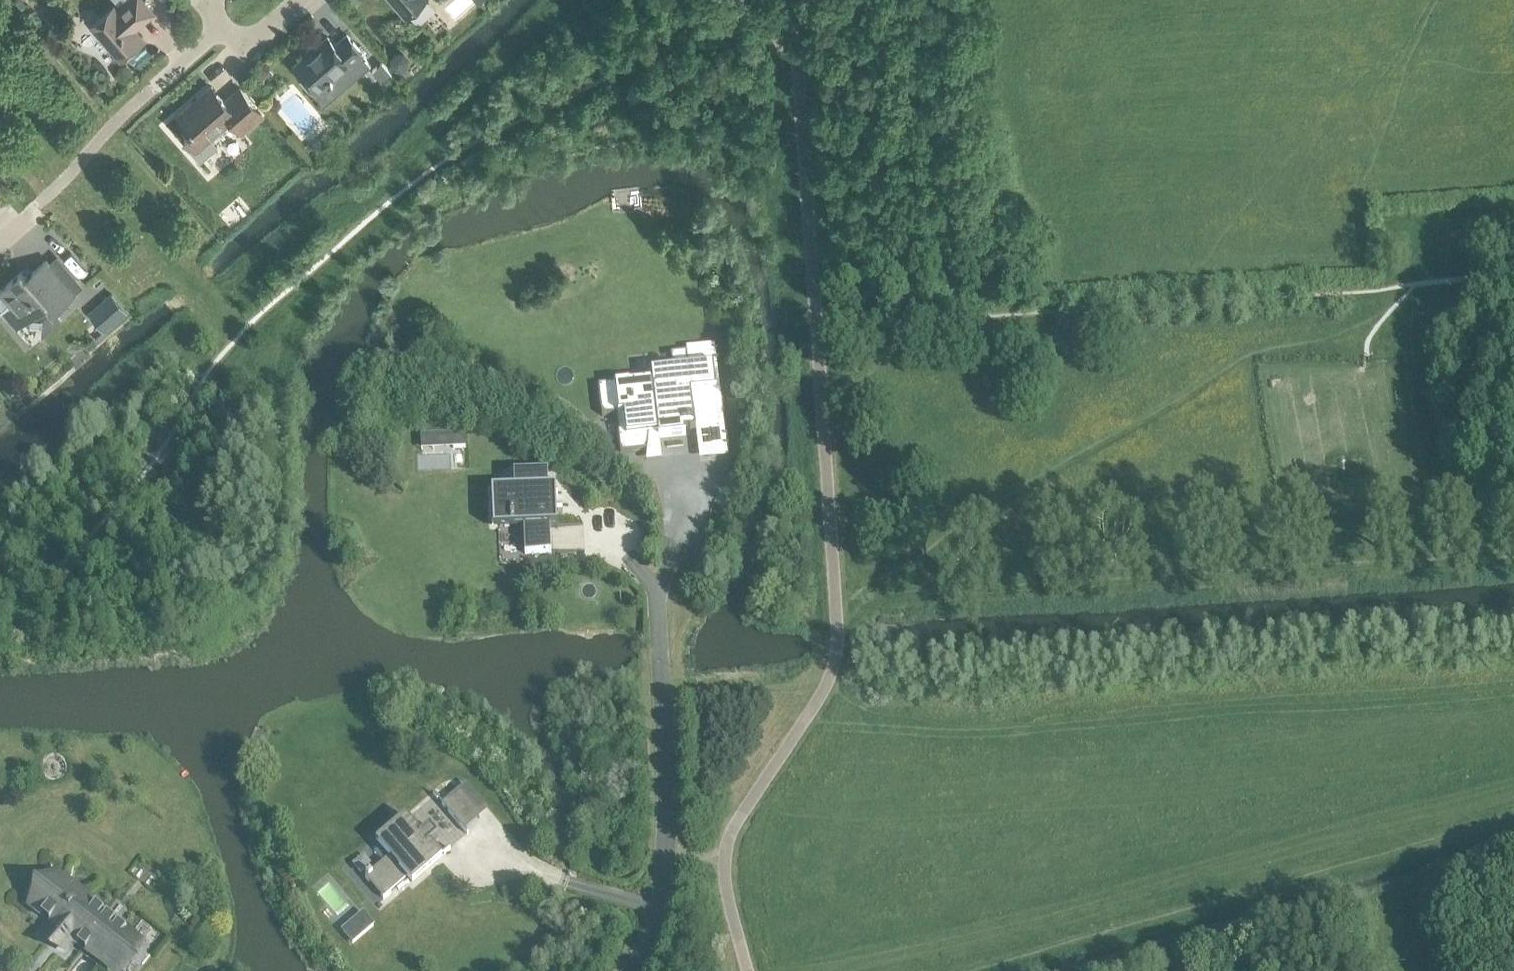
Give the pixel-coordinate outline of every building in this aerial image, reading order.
[(120,60),(143,40),(133,29),(138,25),(139,26),(154,13),(143,0),(130,0),(118,11),(114,6),(91,26),(120,60)] [(405,16),(423,0),(391,0),(405,16)] [(334,45),(327,37),(317,46),(315,44),(304,54),(306,55),(293,66),(317,94),(350,65),(353,68),(366,57),(347,35),(334,45)] [(391,57),(391,64),(395,69),(402,69),(408,64),(408,57),(403,52),(396,52),(391,57)] [(372,70),(381,81),(391,72),(382,62),(372,70)] [(222,98),(219,100),(209,89),(177,116),(187,127),(182,132),(184,135),(194,148),(221,125),(222,127),(231,120),(241,132),(262,114),(240,88),(225,101),(222,98)] [(45,260),(31,273),(34,275),(28,281),(20,272),(0,290),(0,291),(1,292),(0,292),(0,313),(1,312),(16,329),(29,318),(42,318),(52,310),(53,312),(74,294),(45,260)] [(90,315),(104,332),(127,312),(112,296),(90,315)] [(611,383),(597,385),(601,416),(615,414),(620,453),(646,450),(649,433),(658,432),(658,437),(685,434),(684,430),(689,429),(689,430),(695,429),(695,426),(700,426),(701,432),(721,429),(713,363),(688,366),(686,352),(670,353),(672,368),(650,371),(652,384),(630,386),(629,382),(611,384),(611,383)] [(464,432),(450,433),(451,448),(464,447),(464,432)] [(547,487),(547,472),(513,474),(514,489),(491,490),(493,529),(523,527),(524,554),(550,553),(549,526),(557,526),(555,487),(547,487)] [(429,827),(419,836),(405,820),(379,842),(390,855),(370,873),(368,871),(365,874),(366,876),(364,877),(383,899),(408,876),(412,881),(438,858),(427,846),(438,837),(429,827)] [(107,915),(106,915),(106,914),(105,915),(103,913),(104,912),(103,912),(102,911),(101,913),(95,908),(96,906),(95,905),(94,906),(64,883),(40,913),(41,914),(40,915),(41,916),(42,915),(49,920),(48,921),(49,922),(50,921),(56,926),(47,937),(52,941),(53,939),(59,944),(58,945),(63,949),(71,939),(77,943),(76,945),(77,945),(79,944),(85,949),(84,950),(85,951),(86,950),(104,965),(104,964),(112,970),(118,970),(140,944),(128,934),(125,931),(126,930),(125,929),(124,931),(118,926),(119,924),(118,924),(117,923),(117,925),(114,922),(115,921),(114,920),(113,922),(106,917),(107,915)] [(347,925),(341,930),(352,943),(358,938),(347,925)]
